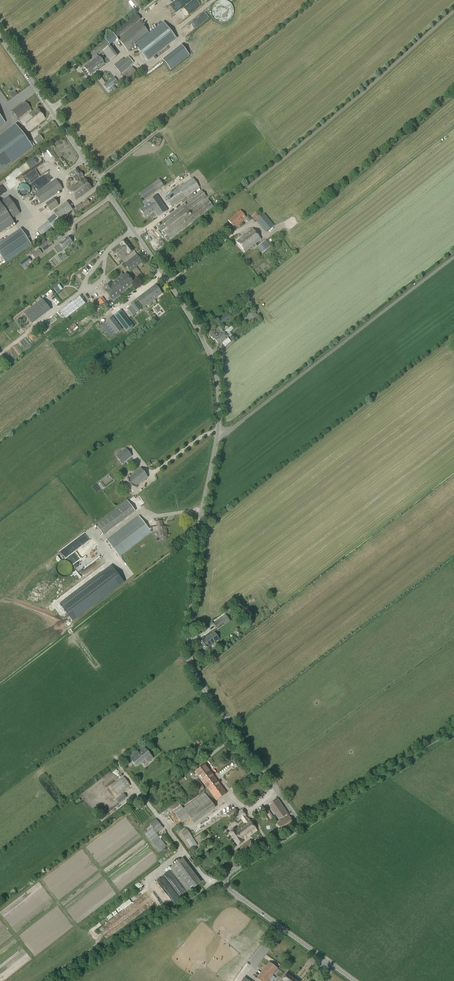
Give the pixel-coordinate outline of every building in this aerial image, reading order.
[(117,38),(135,24),(141,19),(136,14),(112,33),(117,38)] [(140,22),(118,39),(128,52),(135,46),(148,62),(176,39),(163,22),(149,33),(140,22)] [(112,32),(103,39),(105,41),(108,45),(117,38),(112,33),(112,32)] [(98,57),(96,55),(108,45),(105,41),(89,53),(92,58),(94,60),(84,67),(90,75),(105,64),(99,56),(98,57)] [(134,63),(128,56),(124,60),(123,58),(114,65),(121,74),(134,63)] [(127,82),(138,74),(132,67),(121,75),(127,82)] [(114,77),(104,85),(106,89),(113,84),(114,86),(118,83),(117,81),(114,77)] [(18,119),(31,109),(25,102),(12,112),(18,119)] [(28,132),(45,119),(38,108),(20,121),(28,132)] [(17,126),(11,131),(10,130),(0,139),(0,151),(0,152),(0,170),(1,171),(32,145),(17,126)] [(37,144),(43,140),(39,135),(34,139),(37,144)] [(160,145),(162,140),(155,137),(152,142),(160,145)] [(80,172),(77,168),(73,171),(71,173),(74,177),(73,178),(76,181),(83,176),(80,172)] [(76,200),(92,188),(85,178),(68,190),(76,200)] [(172,206),(199,188),(193,178),(165,197),(172,206)] [(145,200),(164,186),(159,179),(140,193),(145,200)] [(42,204),(63,189),(56,180),(35,194),(42,204)] [(23,197),(24,197),(25,197),(26,197),(27,196),(28,195),(29,195),(29,194),(30,193),(30,192),(30,191),(30,190),(30,189),(30,188),(29,187),(29,186),(28,186),(27,185),(26,185),(25,184),(24,184),(23,184),(22,184),(21,185),(20,185),(19,186),(18,187),(18,188),(17,189),(17,190),(17,191),(17,192),(17,193),(18,193),(18,194),(19,195),(19,196),(20,196),(21,197),(22,197),(23,197)] [(161,232),(207,198),(202,191),(156,225),(161,232)] [(158,217),(167,211),(157,196),(148,202),(149,204),(140,210),(145,218),(154,211),(158,217)] [(16,208),(8,197),(0,202),(0,232),(14,223),(11,219),(20,213),(16,208)] [(51,211),(58,206),(54,199),(46,204),(51,211)] [(167,241),(213,206),(208,199),(164,232),(167,236),(165,237),(167,241)] [(85,206),(83,203),(81,204),(80,203),(75,207),(78,211),(85,206)] [(72,210),(68,204),(55,213),(59,220),(72,210)] [(246,217),(240,211),(228,220),(235,228),(246,219),(248,223),(252,220),(248,216),(246,217)] [(261,216),(256,212),(251,217),(256,221),(265,232),(274,226),(264,214),(261,216)] [(41,236),(52,227),(48,222),(37,231),(41,236)] [(56,241),(64,236),(59,229),(51,235),(56,241)] [(245,252),(261,239),(253,229),(236,241),(245,252)] [(68,237),(58,245),(62,250),(64,249),(72,243),(68,237)] [(44,239),(39,243),(42,246),(41,247),(44,251),(53,244),(49,240),(47,242),(44,239)] [(129,255),(134,251),(125,240),(120,244),(112,250),(120,261),(128,254),(129,255)] [(262,253),(270,247),(265,241),(257,247),(262,253)] [(35,258),(42,253),(39,249),(32,254),(35,258)] [(137,255),(126,263),(125,264),(130,272),(142,262),(137,255)] [(28,257),(20,264),(23,267),(31,261),(28,257)] [(126,273),(124,275),(122,272),(118,275),(120,278),(112,284),(111,283),(103,289),(113,301),(120,295),(119,294),(134,283),(126,273)] [(144,307),(145,306),(162,294),(155,285),(137,299),(144,307)] [(102,309),(108,305),(102,297),(96,302),(102,309)] [(42,300),(24,313),(30,322),(49,308),(42,300)] [(133,316),(140,310),(135,303),(127,309),(133,316)] [(127,332),(134,326),(121,310),(114,315),(127,332)] [(249,320),(256,314),(253,310),(246,316),(249,320)] [(228,313),(218,321),(220,325),(231,317),(228,313)] [(122,329),(113,317),(101,326),(111,338),(122,329)] [(226,347),(231,342),(226,335),(234,329),(236,327),(234,324),(231,326),(224,332),(221,334),(215,339),(219,345),(220,344),(222,342),(226,347)] [(224,332),(219,327),(215,330),(213,328),(208,331),(210,334),(209,335),(213,340),(215,339),(221,334),(224,332)] [(125,448),(116,456),(121,463),(131,456),(125,448)] [(148,477),(140,468),(130,476),(129,475),(123,480),(132,492),(137,488),(136,487),(148,477)] [(103,535),(135,511),(127,501),(95,525),(103,535)] [(148,528),(139,516),(107,540),(119,556),(151,532),(158,531),(159,538),(162,537),(162,538),(163,540),(166,539),(167,538),(167,537),(166,527),(163,528),(162,521),(156,522),(157,527),(148,528)] [(73,621),(124,582),(111,566),(60,605),(73,621)] [(217,628),(229,619),(225,614),(214,623),(217,628)] [(204,650),(219,639),(214,632),(199,643),(204,650)] [(153,758),(145,748),(139,753),(136,749),(128,756),(136,766),(145,759),(148,762),(153,758)] [(192,821),(213,805),(213,804),(216,800),(226,793),(205,765),(195,772),(207,788),(203,791),(204,793),(183,809),(181,806),(174,812),(182,823),(189,817),(192,821)] [(117,796),(130,786),(123,777),(110,787),(117,796)] [(198,794),(204,789),(201,785),(195,790),(198,794)] [(278,799),(271,804),(279,815),(276,817),(278,820),(288,814),(278,799)] [(238,812),(235,808),(227,814),(231,820),(235,817),(238,821),(241,819),(245,815),(245,816),(246,815),(242,809),(238,812)] [(248,820),(245,816),(245,815),(241,819),(244,823),(235,829),(229,833),(238,845),(243,842),(243,841),(257,831),(249,819),(248,820)] [(283,832),(295,824),(289,816),(277,824),(283,832)] [(156,819),(150,824),(153,828),(159,823),(156,819)] [(159,851),(166,846),(156,833),(163,828),(159,823),(145,833),(159,851)] [(186,840),(192,836),(187,829),(181,833),(186,840)] [(244,855),(255,847),(250,840),(239,848),(244,855)] [(189,892),(198,884),(180,860),(171,868),(189,892)] [(277,968),(269,962),(257,979),(261,980),(269,980),(277,968)]
